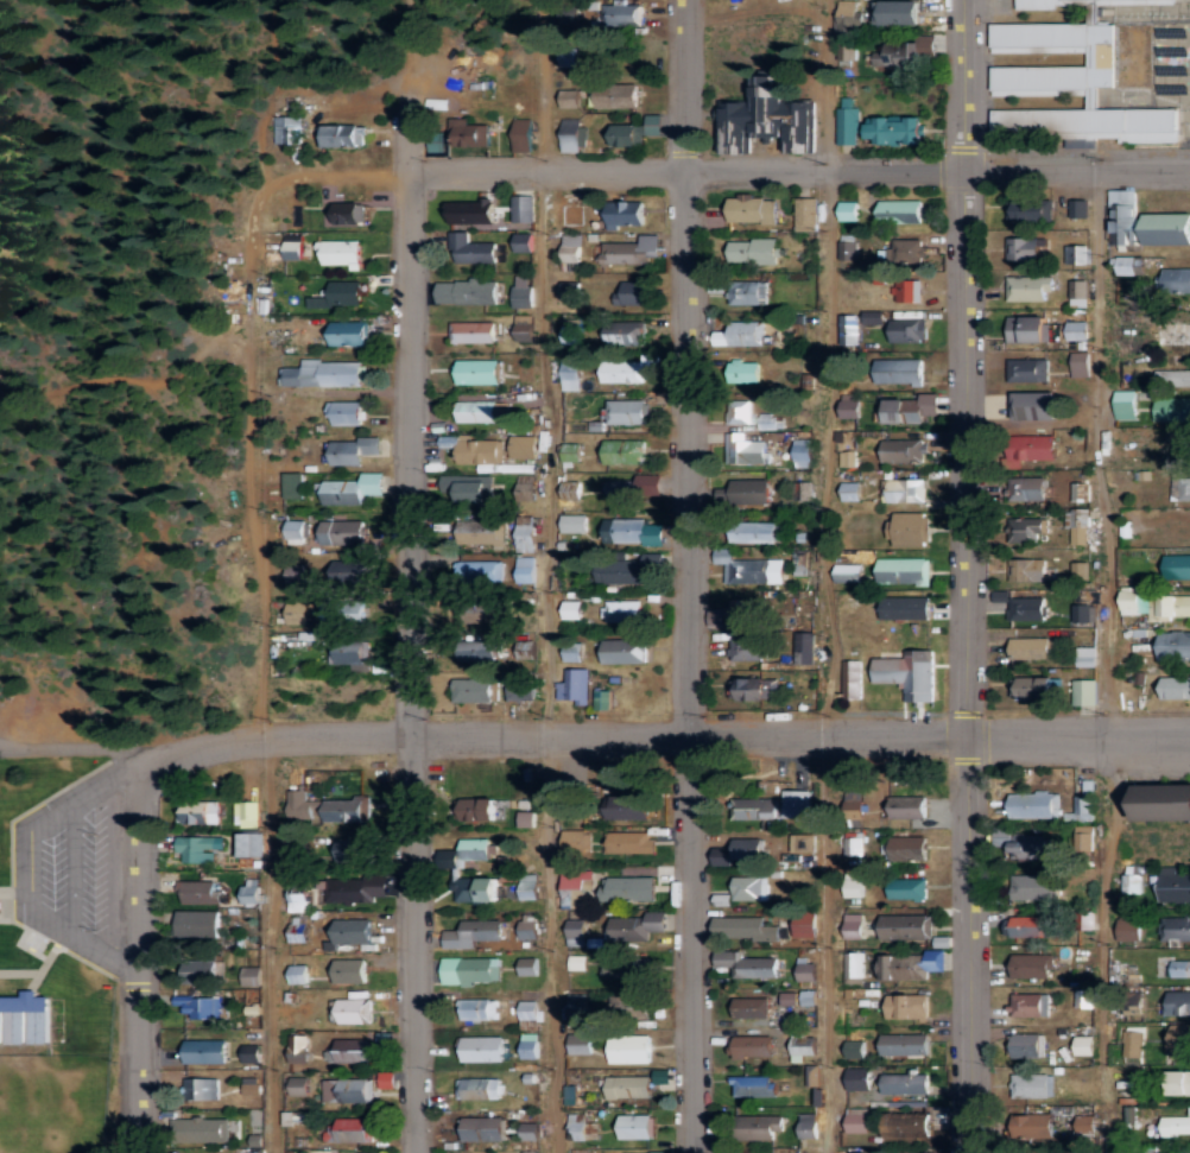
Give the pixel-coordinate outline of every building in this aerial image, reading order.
[(833,31),(864,30),(864,13),(857,13),(857,0),(839,0),(839,8),(833,8),(833,31)] [(878,24),(924,25),(924,1),(881,0),(878,0),(878,24)] [(1059,8),(1059,2),(1130,0),(1015,0),(1015,9),(1059,8)] [(640,2),(601,3),(601,26),(640,25),(640,2)] [(578,23),(579,9),(560,8),(559,23),(578,23)] [(1114,23),(991,23),(991,46),(1084,46),(1084,66),(991,66),(991,94),(1051,94),(1051,88),(1086,88),(1086,109),(1040,109),(1040,133),(1118,133),(1118,142),(1180,142),(1180,108),(1097,108),(1097,86),(1114,86),(1114,23)] [(876,69),(923,67),(923,55),(937,55),(936,34),(906,36),(906,42),(874,43),(876,69)] [(856,62),(856,41),(837,42),(838,63),(856,62)] [(578,48),(560,48),(561,65),(579,64),(578,48)] [(721,152),(752,151),(751,132),(788,131),(789,153),(816,152),(814,106),(804,107),(804,100),(785,101),(784,85),(773,86),(772,76),(752,77),(753,101),(718,102),(721,152)] [(638,107),(639,86),(598,85),(597,107),(638,107)] [(579,89),(561,89),(561,107),(580,106),(579,89)] [(839,144),(859,143),(858,107),(852,107),(852,97),(838,98),(839,144)] [(645,124),(607,123),(607,145),(638,146),(638,134),(662,135),(663,113),(645,113),(645,124)] [(924,116),(870,115),(869,138),(878,138),(878,143),(923,144),(924,116)] [(301,143),(301,116),(275,116),(275,143),(301,143)] [(583,152),(584,126),(578,125),(579,118),(562,117),(561,151),(583,152)] [(318,147),(360,146),(360,124),(317,124),(318,147)] [(490,125),(460,125),(461,145),(490,144),(490,125)] [(531,151),(532,128),(514,127),(514,151),(531,151)] [(1137,214),(1137,189),(1108,189),(1108,206),(1112,206),(1113,246),(1131,246),(1131,245),(1189,244),(1189,213),(1137,214)] [(580,193),(563,192),(562,225),(580,226),(580,193)] [(534,195),(512,195),(512,222),(535,221),(534,195)] [(726,201),(726,214),(726,228),(776,228),(771,202),(748,195),(735,195),(726,201)] [(795,197),(796,231),(818,230),(817,196),(795,197)] [(1069,217),(1081,218),(1082,198),(1070,198),(1069,217)] [(923,200),(880,199),(880,222),(923,223),(923,200)] [(1007,219),(1050,221),(1050,201),(1007,199),(1007,219)] [(450,222),(495,223),(496,201),(451,200),(450,222)] [(361,201),(330,203),(330,216),(335,215),(335,225),(362,224),(361,201)] [(618,224),(645,225),(645,202),(610,201),(609,230),(618,230),(618,224)] [(858,220),(858,201),(838,201),(838,221),(858,220)] [(467,242),(467,231),(448,231),(449,263),(496,262),(496,242),(467,242)] [(283,234),(284,259),(302,259),(302,233),(283,234)] [(515,251),(533,251),(533,233),(515,233),(515,251)] [(838,259),(855,259),(857,234),(839,233),(838,259)] [(580,270),(581,234),(563,234),(563,270),(580,270)] [(660,238),(601,237),(601,264),(649,264),(649,256),(660,257),(660,238)] [(1006,260),(1043,260),(1043,237),(1007,237),(1006,260)] [(350,264),(349,269),(361,270),(362,240),(315,239),(315,250),(322,250),(321,264),(350,264)] [(924,239),(893,239),(893,247),(886,247),(886,262),(925,261),(924,239)] [(727,243),(727,268),(749,271),(751,267),(770,268),(777,256),(772,240),(749,241),(748,245),(727,243)] [(1064,263),(1089,264),(1089,245),(1064,244),(1064,263)] [(1113,275),(1145,274),(1145,256),(1113,257),(1113,275)] [(1160,272),(1189,270),(1189,294),(1161,294),(1160,272)] [(533,284),(528,284),(528,274),(513,274),(514,307),(533,307),(533,284)] [(362,280),(329,279),(329,296),(317,296),(317,305),(361,306),(362,280)] [(895,302),(920,302),(919,279),(895,279),(895,302)] [(1088,306),(1089,280),(1070,279),(1069,305),(1088,306)] [(498,303),(498,280),(437,280),(437,303),(498,303)] [(1006,280),(1006,304),(1044,305),(1044,291),(1050,290),(1050,283),(1006,280)] [(645,281),(622,281),(622,293),(613,293),(614,304),(645,304),(645,281)] [(739,294),(739,308),(762,308),(764,285),(742,286),(739,294)] [(862,311),(861,327),(879,328),(879,311),(862,311)] [(515,340),(533,341),(533,314),(515,314),(515,340)] [(858,344),(858,314),(839,314),(840,344),(858,344)] [(1006,317),(1006,329),(1006,341),(1023,344),(1044,341),(1039,316),(1006,317)] [(726,318),(728,348),(760,349),(757,318),(726,318)] [(888,318),(890,348),(924,349),(916,318),(888,318)] [(644,320),(605,319),(604,344),(644,345),(644,320)] [(367,320),(329,321),(330,345),(368,344),(367,320)] [(496,342),(495,321),(450,322),(451,343),(496,342)] [(1089,321),(1066,321),(1067,340),(1090,340),(1089,321)] [(710,332),(713,348),(728,348),(724,332),(710,332)] [(1090,352),(1073,351),(1072,376),(1090,376),(1090,352)] [(600,381),(644,382),(645,374),(658,374),(659,354),(641,353),(641,362),(601,362),(600,381)] [(1006,356),(1006,386),(1045,388),(1043,357),(1006,356)] [(579,357),(560,357),(562,390),(580,390),(579,357)] [(456,384),(499,383),(499,359),(456,360),(456,384)] [(732,359),(738,360),(739,365),(755,365),(757,386),(728,386),(728,363),(732,359)] [(874,365),(874,387),(919,386),(917,363),(874,365)] [(1167,384),(1176,384),(1176,388),(1189,389),(1189,370),(1166,370),(1167,384)] [(1115,418),(1136,419),(1136,390),(1115,390),(1115,418)] [(881,399),(881,424),(924,423),(924,415),(940,415),(939,392),(919,393),(919,398),(881,399)] [(1059,392),(1015,392),(1014,419),(1058,420),(1059,392)] [(841,417),(860,418),(861,398),(842,397),(841,417)] [(606,425),(646,423),(645,398),(605,400),(606,425)] [(1154,424),(1189,425),(1189,399),(1153,401),(1154,424)] [(363,425),(363,401),(330,401),(330,425),(363,425)] [(457,421),(506,421),(506,401),(456,401),(457,421)] [(728,404),(727,414),(723,414),(727,427),(747,427),(748,404),(728,404)] [(744,439),(744,432),(726,432),(725,464),(767,464),(767,440),(744,439)] [(1057,434),(1024,435),(1024,459),(1057,459),(1057,434)] [(510,457),(537,457),(537,435),(510,435),(510,457)] [(382,454),(382,437),(359,436),(359,440),(330,440),(330,464),(363,464),(363,454),(382,454)] [(811,466),(812,438),(794,438),(793,466),(811,466)] [(499,439),(457,439),(458,464),(499,463),(499,439)] [(603,463),(644,464),(645,440),(604,439),(603,463)] [(562,464),(581,464),(580,443),(562,443),(562,464)] [(856,466),(856,450),(839,451),(840,466),(856,466)] [(302,472),(283,472),(283,497),(302,497),(302,472)] [(360,480),(313,480),(313,504),(363,504),(364,494),(384,494),(384,472),(360,472),(360,480)] [(534,500),(535,474),(517,473),(516,500),(534,500)] [(1189,500),(1189,477),(1181,477),(1181,473),(1171,473),(1171,500),(1189,500)] [(490,474),(442,475),(443,504),(491,503),(490,474)] [(607,500),(642,500),(641,491),(662,491),(662,474),(636,474),(636,479),(607,480),(607,500)] [(1048,478),(1022,477),(1021,499),(1047,500),(1048,478)] [(1021,497),(1020,478),(1007,479),(1008,498),(1021,497)] [(924,479),(881,479),(881,502),(924,501),(924,479)] [(728,480),(729,509),(764,509),(765,483),(728,480)] [(562,499),(581,499),(580,481),(562,482),(562,499)] [(861,481),(842,482),(843,500),(862,499),(861,481)] [(889,545),(929,544),(928,511),(893,512),(893,520),(889,520),(889,545)] [(1148,536),(1156,538),(1156,541),(1189,541),(1189,523),(1176,524),(1175,518),(1171,512),(1158,511),(1150,518),(1148,536)] [(561,532),(586,532),(587,514),(561,514),(561,532)] [(534,551),(535,515),(517,515),(516,551),(534,551)] [(664,524),(645,524),(645,518),(604,519),(604,544),(665,542),(664,524)] [(1023,537),(1049,534),(1047,518),(1021,520),(1023,537)] [(303,519),(285,520),(286,543),(304,543),(303,519)] [(457,546),(506,545),(505,519),(457,520),(457,546)] [(363,544),(363,520),(322,520),(322,544),(363,544)] [(775,522),(743,522),(743,542),(775,542),(775,522)] [(732,558),(732,550),(715,549),(714,563),(726,563),(726,583),(783,583),(783,559),(732,558)] [(1189,578),(1189,554),(1165,555),(1166,579),(1189,578)] [(534,556),(515,556),(515,582),(534,582),(534,556)] [(598,557),(597,583),(645,583),(645,575),(654,575),(654,558),(598,557)] [(877,558),(878,584),(929,583),(928,557),(877,558)] [(1047,558),(1009,558),(1008,581),(1046,582),(1047,558)] [(369,559),(333,560),(334,584),(370,583),(369,559)] [(502,560),(453,561),(454,582),(503,581),(502,560)] [(1090,562),(1072,562),(1073,578),(1090,577),(1090,562)] [(833,581),(862,582),(862,564),(833,563),(833,581)] [(308,583),(308,567),(285,567),(286,584),(308,583)] [(1138,614),(1139,588),(1120,587),(1119,614),(1138,614)] [(930,596),(893,596),(893,601),(883,601),(883,619),(929,621),(930,596)] [(1009,597),(1008,619),(1046,620),(1046,598),(1009,597)] [(601,622),(641,621),(641,599),(601,600),(601,622)] [(581,601),(562,600),(562,619),(580,619),(581,601)] [(309,624),(309,601),(287,602),(287,625),(309,624)] [(730,602),(731,622),(766,621),(766,601),(730,602)] [(322,624),(369,623),(368,603),(325,604),(325,607),(322,607),(322,624)] [(1095,607),(1073,607),(1074,623),(1095,623),(1095,607)] [(1189,660),(1189,631),(1158,632),(1159,661),(1189,660)] [(815,664),(815,633),(798,633),(797,664),(815,664)] [(731,661),(764,660),(764,637),(731,638),(731,661)] [(1011,637),(1011,657),(1051,658),(1051,638),(1011,637)] [(601,662),(646,663),(646,640),(602,639),(601,662)] [(350,664),(349,670),(367,671),(368,641),(328,640),(328,663),(350,664)] [(458,660),(498,661),(498,642),(458,641),(458,660)] [(564,643),(564,660),(581,661),(582,643),(564,643)] [(1076,648),(1077,667),(1097,666),(1096,647),(1076,648)] [(904,702),(933,702),(934,650),(905,650),(905,658),(874,658),(874,682),(904,683),(904,702)] [(842,699),(861,699),(861,660),(842,660),(842,699)] [(565,669),(565,682),(557,682),(556,699),(577,700),(577,704),(588,705),(589,669),(565,669)] [(1011,698),(1055,699),(1055,677),(1011,676),(1011,698)] [(1161,699),(1189,699),(1189,676),(1161,676),(1161,699)] [(454,677),(454,702),(494,702),(494,678),(454,677)] [(778,678),(732,679),(732,699),(778,699),(778,678)] [(1097,680),(1074,679),(1074,702),(1097,702),(1097,680)] [(536,700),(535,680),(508,680),(508,700),(536,700)] [(612,709),(612,690),(596,690),(596,709),(612,709)] [(1074,796),(1073,818),(1092,818),(1093,780),(1084,779),(1084,796),(1074,796)] [(288,818),(312,819),(313,809),(326,809),(326,822),(367,822),(367,795),(354,795),(353,800),(305,799),(305,790),(288,790),(288,818)] [(783,817),(811,818),(812,791),(784,790),(783,817)] [(847,812),(863,812),(863,790),(846,790),(847,812)] [(621,791),(622,819),(653,818),(652,791),(621,791)] [(1010,791),(1010,817),(1056,818),(1057,792),(1010,791)] [(558,811),(585,812),(585,793),(558,793),(558,811)] [(778,796),(731,798),(732,820),(779,818),(778,796)] [(890,796),(890,818),(928,817),(927,796),(890,796)] [(483,799),(461,798),(460,821),(483,821),(483,799)] [(259,827),(258,801),(233,802),(233,816),(240,816),(240,827),(259,827)] [(219,823),(218,802),(176,803),(176,824),(219,823)] [(586,853),(585,829),(561,829),(562,862),(578,862),(577,853),(586,853)] [(597,833),(598,854),(655,853),(655,832),(597,833)] [(993,844),(1012,845),(1011,857),(1047,858),(1048,834),(993,832),(993,844)] [(1075,833),(1075,851),(1092,850),(1092,832),(1075,833)] [(263,857),(263,833),(241,834),(241,857),(263,857)] [(815,834),(791,834),(791,852),(815,851),(815,834)] [(214,863),(214,850),(223,850),(223,837),(177,836),(176,852),(182,852),(182,862),(214,863)] [(845,836),(844,855),(862,856),(862,836),(845,836)] [(891,860),(928,861),(928,837),(892,836),(891,860)] [(336,839),(337,862),(367,861),(366,838),(336,839)] [(490,859),(489,838),(460,838),(460,860),(490,859)] [(734,859),(762,859),(762,839),(734,839),(734,859)] [(289,861),(306,861),(305,844),(288,845),(289,861)] [(732,847),(714,848),(715,866),(732,865),(732,847)] [(1189,905),(1189,874),(1175,873),(1175,868),(1162,868),(1162,905),(1189,905)] [(584,909),(585,889),(592,889),(593,871),(562,870),(560,908),(584,909)] [(862,897),(863,873),(847,872),(847,897),(862,897)] [(1060,899),(1059,874),(1010,875),(1011,900),(1060,899)] [(388,897),(388,875),(325,875),(325,903),(374,903),(374,897),(388,897)] [(1140,875),(1123,875),(1122,892),(1140,893),(1140,875)] [(600,900),(655,901),(656,877),(600,876),(600,900)] [(733,901),(768,900),(767,876),(732,877),(733,901)] [(499,901),(498,877),(454,878),(454,901),(499,901)] [(926,878),(891,877),(891,898),(926,899),(926,878)] [(258,904),(258,879),(243,878),(243,904),(258,904)] [(537,899),(537,878),(518,878),(519,899),(537,899)] [(182,903),(221,904),(221,893),(214,893),(215,880),(178,879),(178,894),(182,895),(182,903)] [(289,912),(309,911),(309,893),(288,893),(289,912)] [(176,937),(218,937),(218,910),(176,910),(176,937)] [(666,931),(666,913),(609,915),(610,928),(606,928),(607,941),(648,940),(648,932),(666,931)] [(845,939),(863,939),(863,914),(845,914),(845,939)] [(1117,940),(1139,941),(1140,914),(1118,914),(1117,940)] [(928,915),(881,915),(881,940),(928,939),(928,915)] [(1045,915),(1006,917),(1006,938),(1046,936),(1045,915)] [(307,942),(307,917),(289,916),(289,942),(307,942)] [(518,939),(537,938),(536,916),(529,917),(529,920),(518,920),(518,939)] [(779,938),(778,925),(764,925),(763,916),(715,918),(715,940),(779,938)] [(1159,917),(1160,944),(1180,944),(1180,942),(1189,942),(1189,916),(1159,917)] [(817,937),(817,918),(795,917),(794,937),(817,937)] [(336,944),(373,944),(373,919),(335,920),(336,942),(325,942),(325,951),(336,950),(336,944)] [(443,930),(443,948),(475,948),(475,940),(503,940),(503,919),(460,920),(461,930),(443,930)] [(567,945),(585,945),(584,919),(566,919),(567,945)] [(928,980),(928,971),(942,971),(942,949),(925,949),(924,955),(880,955),(879,980),(928,980)] [(739,951),(716,950),(715,967),(733,967),(733,977),(777,978),(778,958),(739,957),(739,951)] [(862,952),(844,953),(844,978),(862,978),(862,952)] [(1050,954),(1013,954),(1012,977),(1050,978),(1050,954)] [(583,968),(583,955),(566,955),(566,968),(583,968)] [(500,957),(441,958),(441,983),(501,982),(500,957)] [(519,975),(538,976),(538,958),(520,958),(519,975)] [(648,978),(648,958),(605,958),(606,979),(648,978)] [(335,984),(367,983),(366,959),(334,960),(335,984)] [(1171,961),(1171,977),(1189,977),(1189,960),(1171,961)] [(185,961),(185,983),(216,983),(217,962),(185,961)] [(817,963),(798,962),(798,981),(816,981),(817,963)] [(1138,963),(1118,964),(1119,983),(1139,982),(1138,963)] [(308,983),(307,965),(289,965),(289,984),(308,983)] [(260,985),(260,967),(241,967),(242,985),(260,985)] [(1167,989),(1168,1015),(1189,1015),(1189,988),(1167,989)] [(801,990),(802,1005),(816,1005),(816,990),(801,990)] [(781,1006),(796,1005),(796,991),(781,992),(781,1006)] [(1009,994),(1010,1017),(1049,1016),(1048,993),(1009,994)] [(5,1043),(5,1045),(28,1043),(28,1044),(51,1043),(48,994),(0,996),(0,1044),(5,1043)] [(650,994),(609,996),(610,1016),(651,1014),(650,994)] [(928,994),(886,995),(886,1019),(928,1018),(928,994)] [(218,1019),(219,997),(173,996),(173,1013),(189,1013),(189,1019),(218,1019)] [(767,1018),(768,997),(735,996),(734,1017),(767,1018)] [(338,1023),(367,1024),(368,999),(339,998),(338,1023)] [(498,1000),(459,999),(458,1019),(498,1020),(498,1000)] [(538,1029),(539,1001),(520,1000),(519,1028),(538,1029)] [(1189,1059),(1189,1024),(1167,1024),(1166,1058),(1189,1059)] [(1142,1030),(1123,1031),(1123,1057),(1142,1056),(1142,1030)] [(520,1058),(537,1058),(537,1032),(520,1033),(520,1058)] [(880,1055),(928,1054),(928,1033),(880,1034),(880,1055)] [(1042,1034),(1013,1033),(1012,1057),(1041,1058),(1042,1034)] [(592,1034),(570,1034),(569,1054),(591,1054),(592,1034)] [(289,1063),(308,1063),(309,1036),(290,1035),(289,1063)] [(1095,1054),(1094,1035),(1075,1036),(1075,1055),(1095,1054)] [(504,1036),(460,1037),(461,1062),(505,1062),(504,1036)] [(650,1063),(651,1036),(608,1036),(608,1063),(650,1063)] [(773,1057),(772,1036),(734,1037),(735,1058),(773,1057)] [(816,1055),(816,1036),(792,1036),(792,1062),(803,1062),(803,1055),(816,1055)] [(326,1062),(367,1064),(368,1039),(335,1038),(334,1050),(326,1049),(326,1062)] [(225,1063),(225,1039),(183,1040),(184,1064),(225,1063)] [(864,1058),(864,1040),(845,1041),(846,1058),(864,1058)] [(260,1063),(260,1044),(243,1044),(243,1063),(260,1063)] [(869,1068),(847,1068),(846,1090),(869,1090),(869,1068)] [(928,1093),(928,1073),(914,1074),(914,1069),(903,1069),(903,1074),(881,1074),(881,1094),(928,1093)] [(1189,1095),(1189,1071),(1171,1072),(1172,1096),(1189,1095)] [(1011,1097),(1049,1098),(1050,1074),(1011,1073),(1011,1097)] [(606,1077),(606,1099),(651,1098),(651,1076),(606,1077)] [(733,1097),(775,1096),(774,1076),(733,1076),(733,1097)] [(289,1096),(308,1096),(308,1077),(290,1077),(289,1096)] [(217,1100),(217,1079),(184,1078),(183,1099),(217,1100)] [(500,1099),(500,1078),(456,1079),(456,1099),(500,1099)] [(368,1102),(368,1079),(321,1080),(321,1103),(368,1102)] [(577,1085),(564,1085),(564,1105),(577,1105),(577,1085)] [(1187,1106),(1187,1116),(1160,1116),(1160,1134),(1189,1134),(1189,1106),(1187,1106)] [(882,1113),(883,1139),(929,1137),(929,1111),(882,1113)] [(800,1139),(817,1139),(816,1113),(800,1114),(800,1139)] [(1053,1113),(1016,1114),(1016,1137),(1053,1136),(1053,1113)] [(1095,1113),(1077,1113),(1076,1132),(1094,1132),(1095,1113)] [(617,1138),(651,1139),(652,1115),(618,1114),(617,1138)] [(846,1133),(867,1132),(867,1114),(846,1114),(846,1133)] [(783,1115),(740,1116),(740,1140),(775,1139),(774,1131),(783,1131),(783,1115)] [(463,1142),(505,1140),(504,1116),(462,1117),(463,1142)] [(229,1119),(201,1119),(201,1117),(171,1117),(170,1141),(229,1142),(229,1119)] [(368,1120),(326,1119),(325,1142),(367,1143),(368,1120)] [(522,1140),(539,1140),(539,1123),(522,1123),(522,1140)] [(1045,1145),(1025,1145),(1024,1152),(1044,1152),(1045,1145)]
